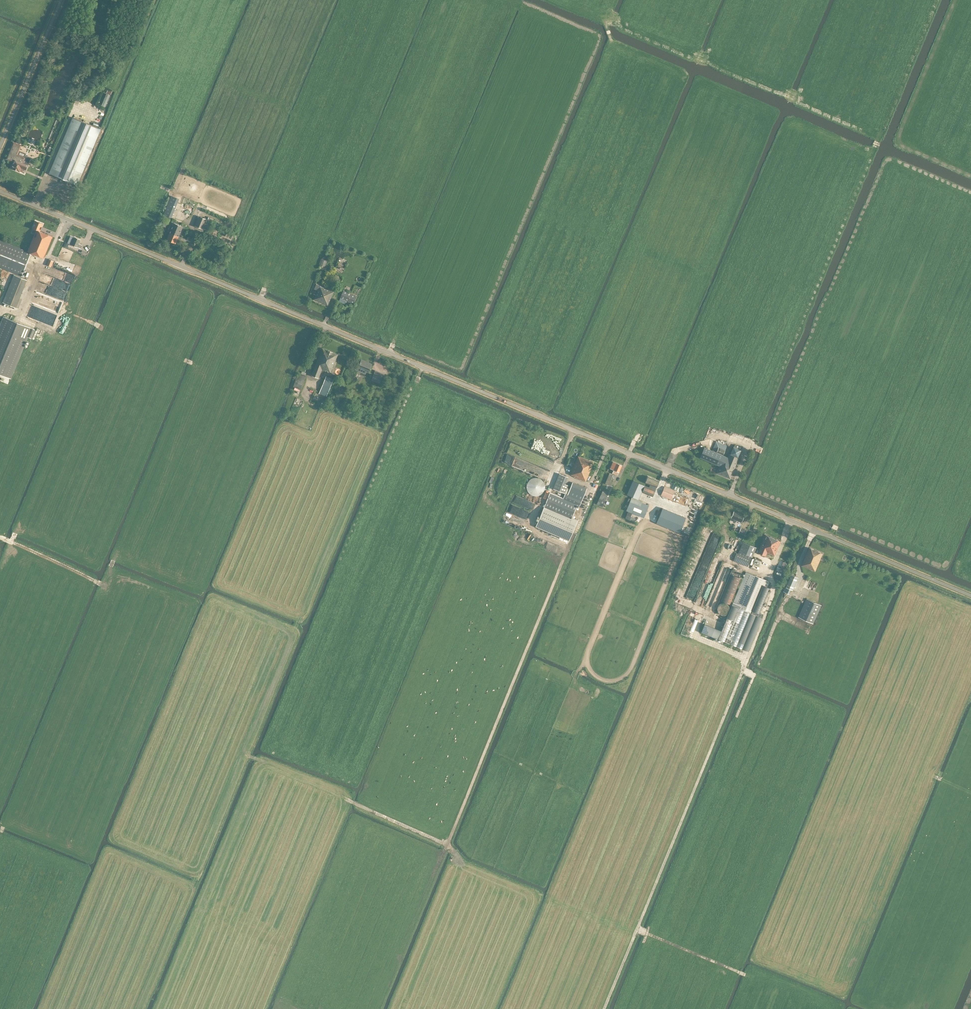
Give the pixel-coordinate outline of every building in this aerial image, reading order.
[(106,107),(110,95),(106,93),(102,105),(106,107)] [(77,185),(101,129),(73,118),(49,173),(77,185)] [(34,139),(39,141),(43,132),(38,130),(34,139)] [(28,164),(30,158),(26,156),(25,158),(17,154),(21,145),(13,142),(6,159),(13,162),(11,168),(20,172),(20,171),(22,172),(23,169),(26,170),(28,165),(28,164)] [(177,203),(170,200),(164,215),(171,218),(177,203)] [(211,222),(208,221),(206,220),(199,217),(195,226),(202,229),(203,228),(208,230),(211,222)] [(15,274),(22,277),(31,253),(43,258),(52,237),(40,231),(43,224),(35,221),(32,228),(36,230),(27,252),(0,241),(0,268),(15,274)] [(176,244),(183,227),(174,223),(167,240),(176,244)] [(75,237),(72,245),(77,248),(77,247),(80,249),(82,245),(79,243),(80,240),(75,237)] [(14,275),(3,302),(16,308),(27,280),(14,275)] [(333,292),(316,284),(314,289),(318,290),(314,300),(328,305),(333,292)] [(353,304),(357,296),(343,290),(339,301),(343,303),(345,300),(353,304)] [(34,294),(28,313),(56,322),(62,303),(34,294)] [(0,328),(0,374),(12,378),(28,337),(31,338),(35,330),(4,317),(0,328)] [(324,374),(326,370),(331,372),(338,354),(322,348),(322,349),(321,348),(319,351),(321,352),(311,375),(319,378),(321,373),(324,374)] [(365,371),(368,373),(372,364),(361,360),(359,366),(366,369),(365,371)] [(381,380),(382,381),(384,375),(375,371),(372,377),(373,377),(371,381),(380,384),(381,380)] [(301,389),(302,385),(306,376),(305,375),(306,373),(302,372),(301,374),(298,373),(297,377),(294,387),(301,389)] [(325,379),(320,393),(327,396),(332,382),(325,379)] [(325,400),(322,398),(321,401),(318,400),(316,406),(322,409),(325,400)] [(704,447),(704,448),(700,457),(719,466),(716,473),(730,479),(732,473),(736,474),(737,471),(734,469),(739,458),(737,457),(741,450),(733,447),(730,455),(729,454),(727,457),(723,455),(727,446),(716,441),(712,451),(704,447)] [(549,470),(553,460),(525,449),(520,463),(519,462),(517,468),(535,475),(536,471),(537,471),(539,468),(546,471),(545,474),(546,474),(546,475),(548,476),(550,470),(549,470)] [(574,477),(585,482),(593,462),(578,456),(570,475),(574,476),(574,477)] [(613,462),(610,469),(613,470),(612,473),(617,476),(622,466),(613,462)] [(610,481),(613,475),(609,473),(605,484),(611,486),(612,482),(610,481)] [(559,474),(553,489),(565,493),(563,498),(550,493),(543,508),(571,520),(572,519),(577,505),(579,506),(587,488),(573,483),(570,489),(567,488),(568,486),(563,484),(566,476),(559,474)] [(644,486),(642,492),(653,497),(655,490),(656,487),(659,481),(648,476),(645,482),(650,485),(649,488),(644,486)] [(545,487),(545,485),(544,483),(543,482),(542,480),(541,479),(540,479),(538,478),(536,478),(534,478),(533,478),(531,479),(529,480),(528,482),(527,483),(527,485),(526,487),(527,489),(527,491),(528,492),(529,493),(530,494),(532,495),(533,496),(535,496),(537,496),(539,496),(541,495),(542,494),(543,492),(544,491),(545,489),(545,487)] [(633,481),(627,494),(638,499),(644,485),(633,481)] [(664,487),(661,496),(671,500),(675,501),(677,496),(673,495),(675,491),(664,487)] [(603,507),(608,494),(602,491),(596,504),(603,507)] [(632,497),(626,510),(644,518),(647,509),(649,506),(642,502),(642,501),(632,497)] [(543,508),(536,526),(569,541),(577,521),(572,519),(571,520),(543,508)] [(662,508),(656,523),(670,529),(679,533),(685,518),(662,508)] [(734,511),(731,518),(734,519),(733,521),(736,522),(737,520),(741,522),(744,516),(734,511)] [(627,515),(625,518),(634,522),(635,518),(631,516),(632,513),(628,512),(627,515)] [(765,535),(758,553),(765,556),(767,553),(774,556),(780,541),(765,535)] [(736,553),(733,561),(748,567),(752,557),(756,548),(743,542),(738,554),(736,553)] [(802,566),(815,571),(823,554),(809,548),(802,566)] [(781,568),(778,567),(776,571),(784,573),(788,563),(783,561),(781,568)] [(769,582),(746,572),(732,605),(755,615),(769,582)] [(731,574),(720,601),(730,605),(741,578),(731,574)] [(787,586),(792,589),(797,577),(792,575),(787,586)] [(788,604),(798,610),(801,603),(791,597),(788,604)] [(813,624),(821,606),(821,605),(807,599),(798,617),(813,624)] [(748,652),(762,618),(755,615),(732,605),(718,639),(748,652)]
